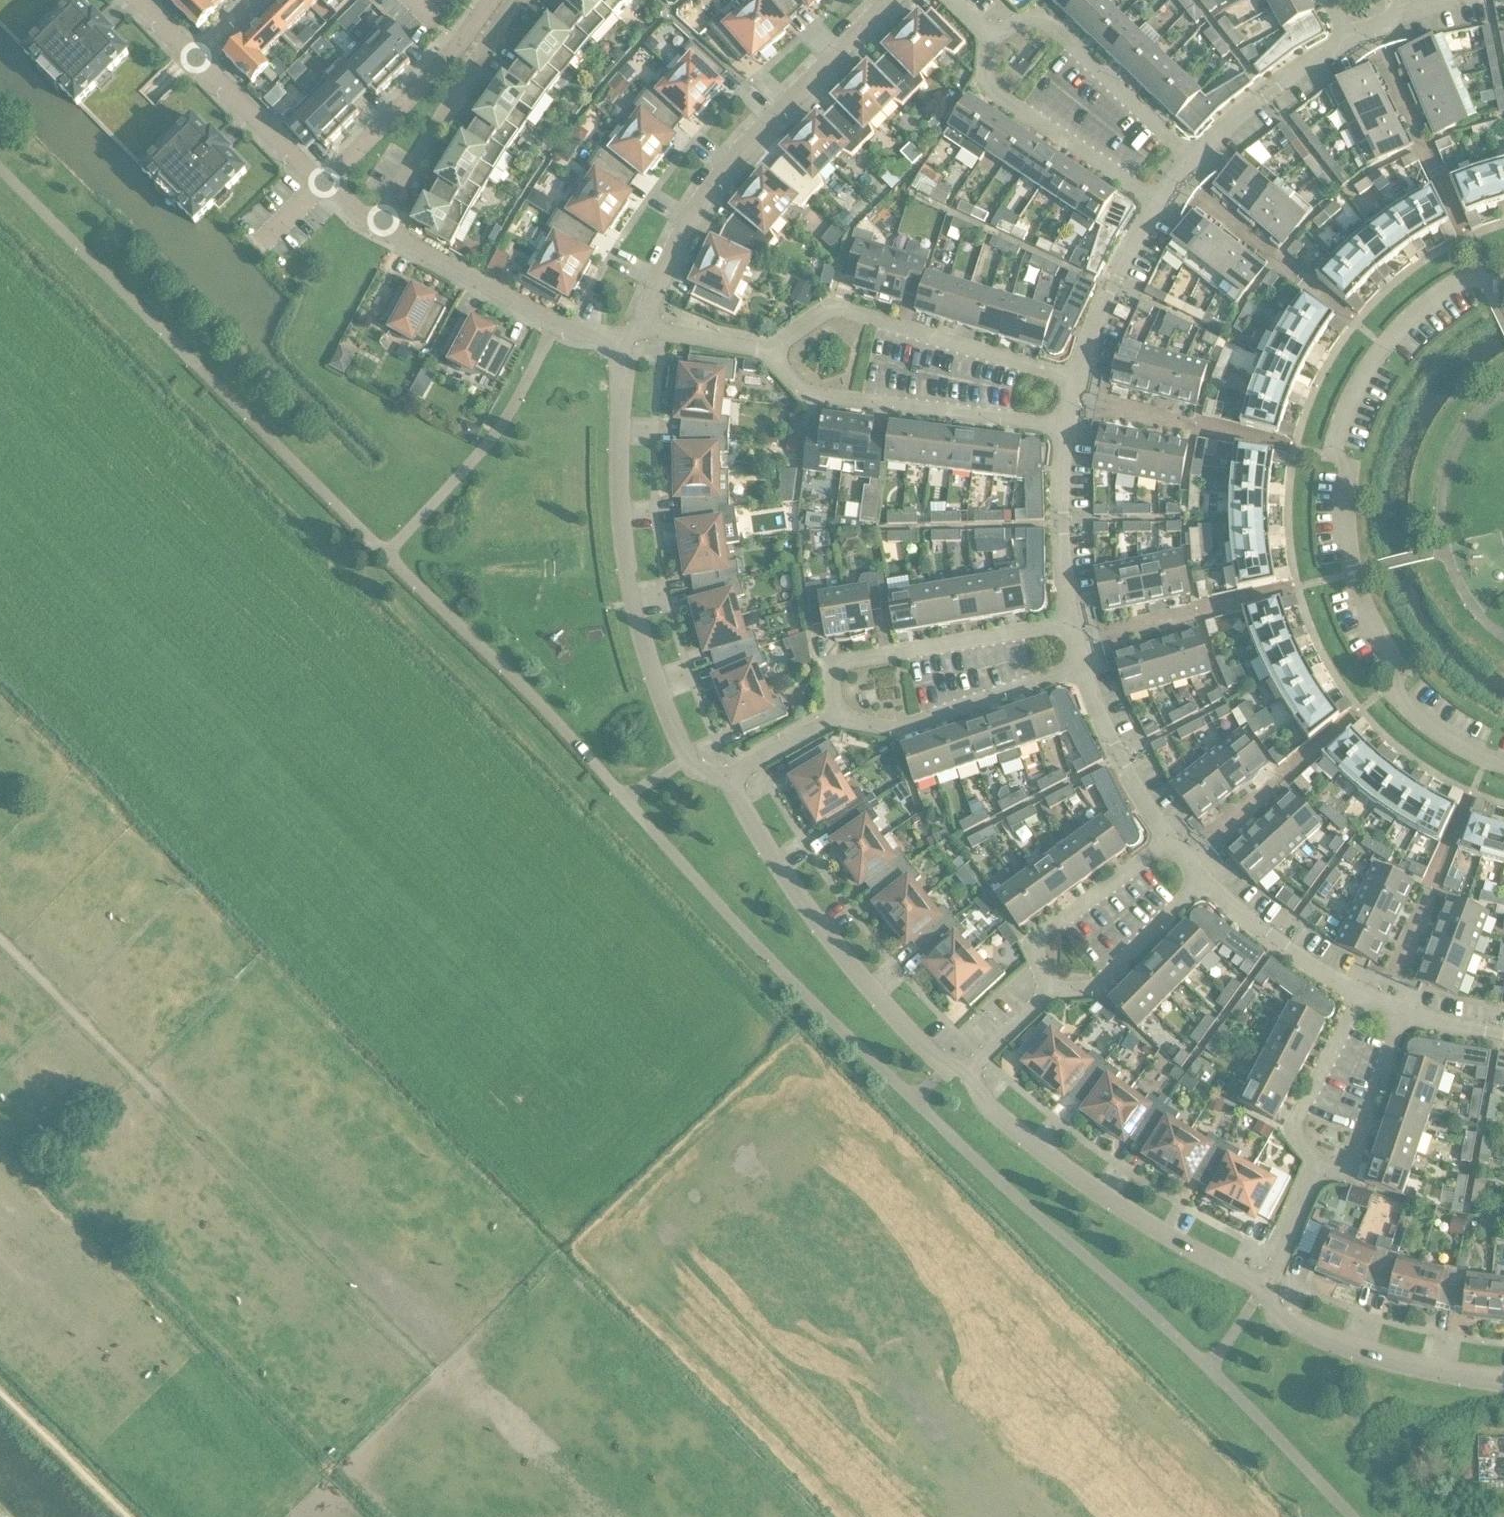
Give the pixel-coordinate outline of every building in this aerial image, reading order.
[(198,29),(214,13),(201,0),(169,0),(198,29)] [(214,13),(215,13),(213,11),(225,0),(201,0),(214,13)] [(303,0),(287,0),(270,17),(286,34),(282,38),(290,46),(296,39),(289,31),(311,9),(303,0)] [(311,9),(320,0),(303,0),(311,9)] [(336,14),(347,4),(343,0),(337,0),(330,8),(336,14)] [(349,37),(362,24),(360,21),(374,7),(367,0),(362,0),(337,25),(349,37)] [(614,15),(598,0),(573,0),(560,14),(591,41),(614,15)] [(614,15),(629,0),(598,0),(614,15)] [(793,11),(783,0),(756,0),(757,1),(744,12),(773,45),(785,35),(783,32),(789,27),(783,20),(793,11)] [(822,0),(783,0),(793,11),(803,1),(809,8),(816,2),(818,4),(822,0)] [(1066,14),(1080,0),(1051,0),(1066,14)] [(1066,14),(1082,29),(1106,4),(1102,0),(1080,0),(1066,14)] [(1194,7),(1189,0),(1178,0),(1177,0),(1186,12),(1194,7)] [(1200,2),(1210,14),(1217,8),(1211,0),(1203,0),(1200,2)] [(1291,0),(1266,0),(1272,10),(1291,0)] [(1314,12),(1307,0),(1291,0),(1272,10),(1282,29),(1314,12)] [(93,18),(76,2),(56,21),(59,24),(47,36),(44,33),(25,53),(78,106),(97,86),(95,84),(107,72),(109,75),(129,55),(112,38),(115,35),(95,16),(93,18)] [(1097,44),(1122,18),(1106,4),(1082,29),(1097,44)] [(1194,7),(1186,12),(1196,25),(1203,19),(1194,7)] [(762,55),(773,45),(744,12),(732,23),(722,17),(709,28),(738,60),(747,51),(753,58),(760,52),(762,55)] [(1286,36),(1254,68),(1261,78),(1295,52),(1301,49),(1300,47),(1312,40),(1314,39),(1316,38),(1317,36),(1318,34),(1318,32),(1319,30),(1319,28),(1318,26),(1318,24),(1316,21),(1318,20),(1314,12),(1282,29),(1286,36)] [(900,30),(932,62),(944,51),(954,56),(966,44),(935,13),(926,22),(919,15),(911,23),(909,21),(900,30)] [(569,68),(591,41),(560,14),(547,30),(545,29),(535,41),(569,68)] [(1234,16),(1227,21),(1235,30),(1241,25),(1234,16)] [(286,34),(270,17),(244,42),(261,59),(282,38),(286,34)] [(1113,59),(1137,33),(1122,18),(1097,44),(1113,59)] [(1235,30),(1227,21),(1225,18),(1218,24),(1227,36),(1235,30)] [(361,47),(394,81),(411,64),(405,58),(398,51),(408,42),(386,20),(376,31),(377,32),(361,47)] [(641,40),(648,32),(641,25),(633,33),(641,40)] [(1486,50),(1494,49),(1490,27),(1482,28),(1486,50)] [(297,40),(304,47),(316,36),(309,29),(297,40)] [(1213,47),(1221,41),(1211,29),(1204,35),(1213,47)] [(921,74),(932,62),(900,30),(891,39),(893,41),(885,49),(892,56),(883,64),(914,95),(926,84),(921,74)] [(1244,43),(1235,31),(1235,30),(1227,36),(1236,48),(1244,43)] [(1129,74),(1153,48),(1137,33),(1113,59),(1129,74)] [(1410,75),(1452,57),(1443,36),(1395,56),(1400,67),(1406,65),(1410,75)] [(660,46),(651,38),(644,46),(652,54),(660,46)] [(296,39),(290,46),(298,54),(304,47),(296,39)] [(269,68),(261,59),(244,42),(243,41),(226,57),(253,84),(263,74),(272,83),(278,78),(269,68)] [(547,95),(569,68),(535,41),(526,53),(527,54),(514,70),(547,95)] [(676,76),(708,106),(718,94),(716,92),(722,86),(715,80),(724,70),(692,41),(681,53),(687,64),(676,76)] [(1221,41),(1213,47),(1222,59),(1230,53),(1221,41)] [(335,72),(356,93),(365,85),(371,91),(377,97),(394,81),(361,47),(345,63),(344,62),(335,72)] [(1144,89),(1169,63),(1153,48),(1129,74),(1144,89)] [(1491,71),(1498,69),(1494,49),(1486,50),(1491,71)] [(610,58),(618,65),(619,64),(625,57),(617,50),(610,58)] [(1412,97),(1460,77),(1452,57),(1410,75),(1414,85),(1408,87),(1412,97)] [(1160,104),(1184,78),(1169,63),(1144,89),(1160,104)] [(903,107),(914,95),(883,64),(875,73),(868,66),(860,74),(858,72),(849,81),(881,113),(892,102),(903,107)] [(623,68),(618,74),(628,83),(637,73),(627,65),(623,68)] [(1337,110),(1378,89),(1373,80),(1380,77),(1374,66),(1327,89),(1337,110)] [(1495,92),(1503,90),(1498,69),(1491,71),(1495,92)] [(527,123),(547,95),(514,70),(502,87),(500,86),(492,98),(527,123)] [(299,80),(290,71),(289,72),(286,75),(295,84),(299,80)] [(310,98),(343,131),(360,115),(353,109),(354,109),(347,102),(356,93),(335,72),(325,82),(326,82),(310,98)] [(597,90),(605,80),(597,73),(588,83),(597,90)] [(1200,93),(1176,119),(1182,125),(1184,124),(1186,126),(1188,127),(1190,128),(1192,128),(1195,128),(1197,128),(1199,127),(1201,126),(1203,125),(1213,115),(1214,116),(1219,111),(1253,85),(1245,75),(1205,98),(1200,93)] [(698,117),(708,106),(676,76),(664,88),(654,83),(642,96),(674,124),(683,115),(689,121),(695,115),(698,117)] [(1427,115),(1469,97),(1460,77),(1412,97),(1416,107),(1423,105),(1427,115)] [(618,78),(609,88),(621,98),(630,88),(618,78)] [(1176,119),(1200,93),(1184,78),(1160,104),(1176,119)] [(870,125),(881,113),(849,81),(840,90),(842,92),(834,100),(841,106),(832,115),(863,147),(875,135),(870,125)] [(278,85),(263,101),(271,109),(287,94),(278,85)] [(1347,129),(1394,106),(1389,96),(1383,99),(1378,89),(1337,110),(1347,129)] [(1495,92),(1499,114),(1503,113),(1503,97),(1503,90),(1495,92)] [(667,133),(674,124),(642,96),(631,110),(637,120),(627,133),(662,160),(671,148),(669,146),(674,139),(667,133)] [(1469,97),(1427,115),(1431,125),(1425,127),(1429,138),(1478,118),(1469,97)] [(326,148),(343,131),(310,98),(294,114),(293,113),(283,123),(304,145),(314,136),(320,142),(326,148)] [(507,152),(527,123),(492,98),(483,111),(485,112),(472,129),(507,152)] [(969,98),(943,138),(962,150),(988,111),(969,98)] [(937,115),(945,121),(952,111),(944,105),(937,115)] [(1357,148),(1397,128),(1393,118),(1399,115),(1394,106),(1347,129),(1357,148)] [(569,111),(576,117),(579,112),(572,107),(569,111)] [(980,162),(987,152),(1006,123),(988,111),(962,150),(980,162)] [(1303,136),(1310,131),(1296,113),(1290,118),(1303,136)] [(852,158),(863,147),(832,115),(824,124),(817,117),(809,125),(807,123),(798,132),(830,164),(841,152),(852,158)] [(927,126),(933,132),(941,124),(935,118),(927,126)] [(210,137),(202,128),(194,120),(174,140),(177,142),(165,154),(162,152),(143,171),(195,224),(215,205),(213,202),(224,190),(227,193),(247,173),(230,157),(233,154),(213,134),(210,137)] [(1486,125),(1489,135),(1503,131),(1501,121),(1486,125)] [(1005,164),(1024,135),(1006,123),(987,152),(1005,164)] [(1291,146),(1297,141),(1284,123),(1277,128),(1291,146)] [(1474,139),(1489,135),(1486,125),(1472,129),(1474,139)] [(589,134),(579,127),(572,137),(582,144),(589,134)] [(1397,128),(1357,148),(1367,169),(1414,145),(1408,135),(1402,138),(1397,128)] [(489,182),(507,152),(472,129),(462,147),(460,146),(452,159),(489,182)] [(1316,153),(1323,148),(1310,131),(1303,136),(1316,153)] [(790,157),(780,167),(812,197),(824,186),(819,175),(830,164),(798,132),(789,140),(791,143),(783,150),(790,157)] [(652,172),(662,160),(627,133),(617,146),(606,142),(595,156),(630,181),(637,171),(644,177),(650,170),(652,172)] [(1023,176),(1042,147),(1024,135),(1005,164),(1023,176)] [(1449,139),(1435,145),(1439,153),(1453,148),(1449,139)] [(911,143),(902,152),(914,166),(924,156),(922,155),(925,150),(917,141),(913,145),(911,143)] [(1304,162),(1310,157),(1297,141),(1291,146),(1304,162)] [(568,142),(557,158),(569,166),(580,150),(568,142)] [(1041,188),(1060,159),(1042,147),(1023,176),(1041,188)] [(1329,169),(1336,165),(1323,148),(1316,153),(1329,169)] [(1233,202),(1263,167),(1246,152),(1212,192),(1221,200),(1225,195),(1233,202)] [(1419,163),(1415,154),(1401,161),(1405,169),(1419,163)] [(623,191),(630,181),(595,156),(585,170),(592,179),(583,193),(620,218),(628,205),(626,203),(631,196),(623,191)] [(1317,179),(1323,174),(1310,157),(1304,162),(1317,179)] [(471,211),(489,182),(452,159),(444,172),(446,173),(435,191),(471,211)] [(530,166),(538,172),(543,164),(535,159),(530,166)] [(1059,200),(1078,171),(1060,159),(1041,188),(1059,200)] [(1336,165),(1329,169),(1343,187),(1349,182),(1336,165)] [(1503,212),(1503,190),(1497,165),(1474,172),(1487,209),(1498,206),(1500,213),(1503,212)] [(746,188),(781,218),(791,205),(802,209),(812,197),(780,167),(771,178),(763,172),(756,181),(754,179),(746,188)] [(1245,221),(1279,181),(1263,167),(1233,202),(1241,209),(1237,214),(1245,221)] [(881,178),(893,190),(901,182),(889,170),(881,178)] [(1077,212),(1096,183),(1078,171),(1059,200),(1077,212)] [(1367,180),(1372,188),(1385,179),(1379,171),(1367,180)] [(1451,181),(1469,224),(1479,220),(1476,213),(1487,209),(1474,172),(1451,181)] [(919,174),(909,189),(931,199),(935,191),(938,186),(925,178),(925,177),(919,174)] [(1323,174),(1317,179),(1330,197),(1337,192),(1323,174)] [(1360,196),(1372,188),(1367,180),(1354,188),(1360,196)] [(1266,230),(1296,196),(1279,181),(1245,221),(1253,228),(1258,223),(1266,230)] [(1096,183),(1077,212),(1071,221),(1089,233),(1095,224),(1114,195),(1096,183)] [(519,198),(523,192),(516,188),(513,194),(519,198)] [(770,230),(781,218),(746,188),(738,198),(740,200),(733,208),(741,215),(729,228),(766,252),(776,240),(770,230)] [(1410,201),(1429,235),(1439,229),(1443,236),(1453,231),(1432,189),(1410,201)] [(426,235),(438,241),(439,242),(440,243),(441,244),(442,245),(444,245),(445,246),(447,246),(452,248),(471,211),(435,191),(425,210),(423,209),(416,223),(429,230),(426,235)] [(935,191),(931,199),(945,206),(949,197),(935,191)] [(533,192),(525,204),(546,216),(554,204),(533,192)] [(611,230),(620,218),(583,193),(574,207),(563,204),(553,219),(589,241),(596,231),(604,236),(609,229),(611,230)] [(1101,229),(1087,272),(1099,278),(1117,239),(1120,233),(1118,232),(1127,220),(1128,218),(1128,216),(1128,213),(1128,211),(1127,209),(1126,207),(1125,205),(1123,203),(1121,202),(1122,200),(1114,195),(1095,224),(1101,229)] [(1296,196),(1266,230),(1274,237),(1270,242),(1279,250),(1313,210),(1296,196)] [(1420,241),(1429,235),(1410,201),(1389,214),(1416,253),(1424,247),(1420,241)] [(971,218),(975,209),(961,203),(957,211),(971,218)] [(1324,213),(1330,220),(1341,210),(1335,203),(1324,213)] [(975,209),(971,218),(985,224),(989,215),(975,209)] [(1184,265),(1211,229),(1203,223),(1207,217),(1197,210),(1166,252),(1184,265)] [(849,212),(841,219),(847,225),(855,218),(849,212)] [(1319,230),(1330,220),(1324,213),(1313,223),(1319,230)] [(1407,258),(1416,253),(1389,214),(1370,228),(1394,259),(1403,252),(1407,258)] [(584,251),(589,241),(553,219),(545,234),(552,242),(544,257),(583,278),(590,265),(587,264),(592,256),(584,251)] [(950,228),(963,235),(968,225),(955,219),(950,228)] [(1019,220),(1015,228),(1027,233),(1030,225),(1019,220)] [(1010,236),(1014,227),(1000,221),(996,230),(1010,236)] [(489,229),(500,235),(502,229),(492,223),(489,229)] [(836,224),(823,240),(834,249),(847,233),(836,224)] [(968,225),(963,235),(977,241),(981,231),(968,225)] [(1014,227),(1010,236),(1024,243),(1028,234),(1027,233),(1015,228),(1014,227)] [(759,266),(766,252),(729,228),(721,245),(712,241),(708,251),(705,249),(700,261),(741,280),(748,265),(759,266)] [(1385,266),(1394,259),(1370,228),(1351,244),(1382,279),(1390,272),(1385,266)] [(1201,278),(1232,237),(1224,230),(1220,236),(1211,229),(1184,265),(1201,278)] [(847,278),(858,281),(856,290),(865,293),(864,297),(877,301),(892,251),(871,245),(873,237),(860,233),(850,266),(847,278)] [(1218,291),(1246,255),(1237,249),(1241,243),(1232,237),(1201,278),(1218,291)] [(989,247),(1003,253),(1007,244),(994,238),(989,247)] [(1040,239),(1036,248),(1050,255),(1054,246),(1040,239)] [(1297,241),(1287,253),(1294,259),(1304,248),(1297,241)] [(892,251),(877,301),(891,305),(892,301),(902,304),(908,282),(920,285),(929,254),(920,251),(921,249),(920,247),(918,245),(916,243),(914,243),(911,244),(909,245),(908,247),(906,255),(892,251)] [(1007,244),(1003,253),(1016,259),(1020,250),(1007,244)] [(1375,285),(1382,279),(1351,244),(1334,260),(1362,288),(1370,280),(1375,285)] [(1054,246),(1050,255),(1063,261),(1067,252),(1054,246)] [(499,277),(509,257),(499,251),(488,271),(499,277)] [(1246,255),(1218,291),(1236,305),(1268,264),(1258,256),(1254,262),(1246,255)] [(1042,272),(1047,262),(1034,256),(1029,266),(1042,272)] [(1084,260),(1075,256),(1071,265),(1080,269),(1084,260)] [(575,292),(583,278),(544,257),(536,271),(525,269),(517,283),(554,304),(560,293),(568,298),(573,290),(575,292)] [(1354,296),(1362,288),(1334,260),(1317,279),(1352,309),(1360,301),(1354,296)] [(734,295),(741,280),(700,261),(694,272),(697,273),(692,283),(701,287),(696,299),(735,318),(742,303),(734,295)] [(1047,262),(1042,272),(1056,278),(1060,269),(1047,262)] [(826,267),(822,283),(832,285),(836,270),(826,267)] [(1281,277),(1272,271),(1263,284),(1271,290),(1281,277)] [(1054,313),(1043,348),(1045,349),(1047,353),(1050,356),(1054,357),(1058,357),(1062,355),(1064,352),(1096,286),(1070,273),(1066,283),(1075,287),(1062,315),(1054,313)] [(938,317),(949,281),(928,275),(916,313),(928,316),(928,314),(938,317)] [(958,326),(970,287),(949,281),(938,317),(948,320),(947,322),(958,326)] [(393,326),(391,330),(394,331),(395,334),(397,336),(400,338),(402,339),(405,340),(408,340),(411,341),(413,342),(415,339),(427,345),(446,310),(434,303),(436,300),(414,288),(412,291),(400,285),(381,320),(393,326)] [(980,330),(991,294),(970,287),(958,326),(969,329),(970,327),(980,330)] [(1164,304),(1168,297),(1148,287),(1144,294),(1164,304)] [(796,292),(792,300),(806,308),(810,300),(796,292)] [(1000,338),(1011,300),(991,294),(980,330),(989,333),(989,335),(1000,338)] [(1289,315),(1322,337),(1328,327),(1334,332),(1341,323),(1333,316),(1332,316),(1304,295),(1289,315)] [(1184,313),(1187,306),(1168,297),(1164,304),(1184,313)] [(1021,342),(1032,306),(1011,300),(1000,338),(1011,341),(1011,339),(1021,342)] [(1141,302),(1137,310),(1150,316),(1154,308),(1141,302)] [(1241,315),(1250,321),(1258,307),(1249,302),(1241,315)] [(1043,348),(1054,313),(1032,306),(1021,342),(1031,345),(1030,347),(1042,351),(1043,348)] [(1119,306),(1114,316),(1126,322),(1130,312),(1119,306)] [(1203,323),(1206,316),(1187,306),(1184,313),(1203,323)] [(1176,329),(1180,321),(1168,315),(1163,323),(1176,329)] [(1243,335),(1250,321),(1241,315),(1234,329),(1243,335)] [(1316,346),(1322,337),(1289,315),(1277,336),(1318,359),(1323,350),(1316,346)] [(1206,316),(1203,323),(1223,333),(1226,325),(1206,316)] [(472,323),(460,317),(441,352),(453,359),(451,362),(454,364),(455,366),(458,369),(464,372),(467,373),(470,373),(473,374),(475,371),(497,383),(516,348),(494,336),(496,332),(474,320),(472,323)] [(1180,321),(1176,329),(1189,335),(1193,327),(1180,321)] [(1219,340),(1206,334),(1202,342),(1215,349),(1219,340)] [(1313,368),(1318,359),(1277,336),(1266,357),(1301,374),(1306,364),(1313,368)] [(1133,389),(1144,348),(1122,342),(1111,385),(1123,388),(1123,386),(1133,389)] [(341,348),(330,369),(344,376),(355,356),(341,348)] [(1153,396),(1165,354),(1144,348),(1133,389),(1143,391),(1142,393),(1153,396)] [(1218,364),(1228,368),(1234,353),(1224,349),(1218,364)] [(1175,400),(1185,359),(1165,354),(1153,396),(1164,399),(1165,397),(1175,400)] [(1296,384),(1301,374),(1266,357),(1256,379),(1299,397),(1303,387),(1296,384)] [(677,394),(722,399),(724,381),(735,383),(737,363),(693,358),(692,371),(683,370),(682,380),(680,384),(678,389),(677,393),(677,394)] [(1185,359),(1175,400),(1185,403),(1184,404),(1196,408),(1207,365),(1185,359)] [(1222,383),(1228,368),(1218,364),(1212,379),(1222,383)] [(437,378),(424,370),(412,393),(425,400),(437,378)] [(1296,406),(1299,397),(1256,379),(1248,402),(1285,414),(1288,403),(1296,406)] [(720,418),(722,399),(677,394),(677,396),(677,401),(677,405),(678,410),(677,420),(686,421),(685,434),(729,436),(731,419),(720,418)] [(1206,401),(1202,416),(1213,419),(1216,403),(1206,401)] [(1281,425),(1285,414),(1248,402),(1241,426),(1275,435),(1275,436),(1286,438),(1289,427),(1281,425)] [(808,442),(807,454),(804,471),(827,474),(831,461),(843,463),(849,419),(837,418),(837,415),(824,414),(823,422),(824,422),(823,430),(810,429),(808,442)] [(787,440),(801,440),(803,424),(804,419),(803,418),(790,417),(787,440)] [(880,469),(882,451),(884,439),(871,437),(872,428),(873,428),(874,420),(861,418),(861,421),(849,419),(843,463),(856,465),(856,478),(871,480),(870,488),(865,487),(860,521),(860,523),(878,526),(885,470),(880,469)] [(479,430),(466,423),(458,436),(472,444),(479,430)] [(908,466),(913,429),(903,427),(903,425),(891,424),(886,464),(908,466)] [(930,469),(935,429),(923,428),(923,430),(913,429),(908,466),(930,469)] [(1116,476),(1123,434),(1113,432),(1113,430),(1101,428),(1093,472),(1116,476)] [(951,472),(956,434),(946,433),(946,431),(935,429),(930,469),(951,472)] [(973,475),(978,435),(966,433),(966,435),(956,434),(951,472),(973,475)] [(729,454),(729,436),(685,434),(685,448),(676,448),(676,458),(675,463),(674,467),(673,472),(673,473),(718,473),(718,454),(729,454)] [(1137,479),(1145,436),(1133,434),(1133,436),(1123,434),(1116,476),(1137,479)] [(994,477),(999,439),(989,438),(989,436),(978,435),(973,475),(994,477)] [(1158,483),(1165,442),(1155,440),(1156,438),(1145,436),(1137,479),(1158,483)] [(1017,480),(1021,443),(1022,440),(1009,439),(1009,441),(999,439),(994,477),(1017,480)] [(1021,443),(1017,480),(1025,481),(1026,512),(1015,512),(1016,523),(1045,522),(1042,449),(1041,445),(1039,442),(1035,439),(1031,439),(1027,440),(1023,443),(1021,443)] [(1208,441),(1197,439),(1194,455),(1205,457),(1208,441)] [(799,441),(786,441),(787,448),(787,452),(798,451),(800,451),(799,444),(799,442),(799,441)] [(1165,442),(1158,483),(1180,487),(1188,444),(1176,442),(1176,444),(1165,442)] [(1236,446),(1232,471),(1271,475),(1273,464),(1280,466),(1282,455),(1272,452),(1271,452),(1271,453),(1236,446)] [(795,491),(797,471),(782,472),(781,504),(793,503),(793,502),(795,491)] [(1270,487),(1271,475),(1232,471),(1230,495),(1277,497),(1277,487),(1270,487)] [(718,473),(673,473),(673,475),(674,479),(675,484),(677,489),(677,499),(686,498),(686,512),(730,508),(730,491),(729,473),(718,473)] [(1190,493),(1200,493),(1201,477),(1191,477),(1190,493)] [(1199,509),(1200,493),(1190,493),(1189,509),(1199,509)] [(1276,508),(1277,497),(1230,495),(1230,519),(1269,519),(1269,507),(1276,508)] [(1123,516),(1137,516),(1137,506),(1123,507),(1123,516)] [(1137,506),(1137,516),(1151,516),(1151,506),(1137,506)] [(1181,516),(1181,506),(1167,506),(1167,516),(1181,516)] [(1108,507),(1094,507),(1094,516),(1108,516),(1108,507)] [(680,552),(724,546),(722,528),(732,526),(730,508),(686,512),(688,525),(679,527),(681,536),(680,541),(679,546),(680,551),(680,552)] [(975,524),(990,523),(990,513),(975,513),(975,524)] [(990,513),(990,523),(1004,523),(1004,513),(990,513)] [(808,514),(806,527),(825,530),(827,517),(808,514)] [(902,515),(902,525),(917,525),(917,514),(902,515)] [(932,525),(946,524),(946,514),(931,514),(932,525)] [(946,514),(946,524),(961,524),(960,514),(946,514)] [(888,525),(902,525),(902,515),(888,515),(888,525)] [(859,530),(860,523),(860,521),(836,517),(834,531),(859,530)] [(1231,543),(1277,540),(1277,529),(1269,530),(1269,519),(1230,519),(1231,543)] [(1108,524),(1094,525),(1094,534),(1108,534),(1108,524)] [(1124,534),(1138,534),(1138,524),(1124,524),(1124,534)] [(1138,524),(1138,534),(1152,534),(1152,524),(1138,524)] [(1167,533),(1181,533),(1181,524),(1167,524),(1167,533)] [(791,527),(778,529),(779,538),(792,536),(791,527)] [(1187,547),(1191,546),(1201,546),(1200,530),(1189,530),(1190,535),(1186,535),(1187,547)] [(976,542),(990,542),(990,531),(975,532),(976,542)] [(990,531),(990,542),(1005,541),(1005,531),(990,531)] [(1018,573),(1025,610),(1027,610),(1030,612),(1034,614),(1039,613),(1042,611),(1045,608),(1045,604),(1045,531),(1016,531),(1016,541),(1027,541),(1027,572),(1018,573)] [(800,543),(810,542),(809,532),(799,533),(800,535),(800,543)] [(932,543),(946,543),(946,532),(932,533),(932,543)] [(946,532),(946,543),(961,542),(961,532),(946,532)] [(888,544),(903,544),(903,533),(888,533),(888,544)] [(903,533),(903,544),(917,543),(917,533),(903,533)] [(863,535),(840,538),(842,551),(865,547),(863,535)] [(1234,567),(1272,562),(1271,550),(1278,550),(1277,540),(1231,543),(1234,567)] [(698,589),(740,580),(738,562),(727,564),(724,546),(680,552),(680,553),(681,558),(683,562),(685,567),(687,577),(696,575),(698,589)] [(1201,546),(1191,546),(1192,562),(1202,561),(1201,546)] [(1159,557),(1168,598),(1178,596),(1178,598),(1190,595),(1181,552),(1159,557)] [(1158,600),(1168,598),(1159,557),(1138,561),(1147,604),(1158,602),(1158,600)] [(1136,606),(1147,604),(1138,561),(1117,565),(1125,606),(1135,604),(1136,606)] [(1272,562),(1234,567),(1238,592),(1273,584),(1273,585),(1284,582),(1281,571),(1274,573),(1272,562)] [(1115,608),(1125,606),(1117,565),(1095,570),(1104,613),(1116,610),(1115,608)] [(1025,613),(1025,610),(1018,573),(996,577),(1002,615),(1013,613),(1013,615),(1025,613)] [(843,592),(852,642),(860,640),(867,637),(866,633),(874,631),(870,608),(882,606),(882,604),(890,603),(889,595),(885,574),(877,576),(877,574),(862,577),(857,590),(843,592)] [(992,616),(1002,615),(996,577),(975,581),(982,620),(993,618),(992,616)] [(696,629),(739,617),(734,600),(745,597),(740,580),(698,589),(701,602),(692,604),(695,614),(695,619),(695,623),(696,628),(696,629)] [(970,622),(982,620),(975,581),(954,584),(960,622),(970,620),(970,622)] [(1196,584),(1200,600),(1210,598),(1206,582),(1196,584)] [(806,586),(811,617),(823,615),(827,639),(835,638),(836,643),(844,643),(852,642),(843,592),(830,594),(821,584),(806,586)] [(950,624),(960,622),(954,584),(932,588),(939,627),(950,626),(950,624)] [(928,629),(939,627),(932,588),(911,592),(917,629),(927,627),(928,629)] [(907,631),(917,629),(911,592),(889,595),(890,603),(895,635),(908,633),(907,631)] [(1251,636),(1287,623),(1284,612),(1291,610),(1288,599),(1277,602),(1278,602),(1243,612),(1251,636)] [(718,663),(760,649),(755,632),(744,635),(739,617),(696,629),(696,631),(698,635),(700,639),(703,643),(706,653),(715,650),(718,663)] [(1215,620),(1205,623),(1209,638),(1219,635),(1215,620)] [(1260,658),(1302,640),(1298,630),(1291,633),(1287,623),(1251,636),(1260,658)] [(1178,639),(1190,680),(1211,673),(1199,631),(1187,635),(1188,637),(1178,639)] [(808,640),(806,633),(784,641),(788,651),(808,643),(808,640)] [(1169,686),(1190,680),(1178,639),(1168,642),(1168,640),(1157,644),(1169,686)] [(1270,680),(1304,662),(1299,652),(1307,649),(1302,640),(1260,658),(1270,680)] [(1148,692),(1169,686),(1157,644),(1146,647),(1146,649),(1137,652),(1148,692)] [(722,704),(763,686),(756,670),(766,665),(760,649),(718,663),(724,676),(715,679),(719,689),(719,694),(720,698),(721,703),(722,704)] [(1127,698),(1148,692),(1137,652),(1127,654),(1126,652),(1114,656),(1127,698)] [(1222,674),(1232,670),(1225,655),(1216,659),(1222,674)] [(801,671),(796,660),(792,662),(797,672),(801,671)] [(1282,701),(1322,677),(1316,668),(1310,672),(1304,662),(1270,680),(1282,701)] [(1232,670),(1222,674),(1228,689),(1238,685),(1232,670)] [(1295,721),(1327,699),(1320,690),(1327,686),(1322,677),(1282,701),(1295,721)] [(763,686),(722,704),(722,705),(725,709),(727,713),(731,717),(735,726),(743,722),(748,734),(788,717),(781,699),(770,703),(763,686)] [(1224,699),(1220,690),(1207,697),(1212,705),(1224,699)] [(1048,701),(1060,736),(1068,733),(1082,760),(1073,765),(1078,775),(1103,761),(1069,697),(1067,694),(1063,692),(1059,691),(1055,693),(1052,696),(1050,700),(1048,701)] [(1060,736),(1048,701),(1047,698),(1035,702),(1036,704),(1026,707),(1039,743),(1060,736)] [(1327,699),(1295,721),(1310,741),(1338,719),(1346,713),(1339,704),(1333,708),(1327,699)] [(1239,727),(1255,717),(1247,703),(1238,709),(1240,711),(1232,716),(1239,727)] [(1181,710),(1186,719),(1198,712),(1194,704),(1181,710)] [(1220,721),(1232,715),(1228,706),(1215,713),(1220,721)] [(1018,750),(1039,743),(1026,707),(1017,710),(1016,709),(1005,712),(1018,750)] [(1173,725),(1186,719),(1181,710),(1169,716),(1173,725)] [(998,757),(1018,750),(1005,712),(995,716),(995,718),(986,721),(998,757)] [(1255,717),(1239,727),(1241,730),(1248,725),(1255,736),(1264,730),(1255,717)] [(1189,726),(1194,734),(1206,728),(1202,719),(1189,726)] [(977,764),(998,757),(986,721),(976,724),(975,722),(964,726),(977,764)] [(1155,723),(1143,730),(1147,738),(1160,732),(1155,723)] [(957,771),(977,764),(964,726),(954,730),(954,731),(945,735),(957,771)] [(1181,741),(1194,734),(1189,726),(1177,732),(1181,741)] [(1340,775),(1367,747),(1359,739),(1365,734),(1357,726),(1349,733),(1323,757),(1340,775)] [(1223,745),(1249,778),(1257,772),(1258,774),(1268,766),(1241,731),(1223,745)] [(836,742),(848,742),(848,733),(836,733),(836,742)] [(936,778),(957,771),(945,735),(935,738),(934,736),(923,740),(936,778)] [(1163,739),(1151,746),(1155,754),(1168,748),(1163,739)] [(915,785),(936,778),(923,740),(913,743),(913,745),(903,749),(915,785)] [(803,803),(841,780),(832,764),(841,759),(831,742),(793,764),(800,775),(792,780),(797,788),(798,793),(800,798),(802,802),(803,803)] [(1241,785),(1249,778),(1223,745),(1206,758),(1233,793),(1242,786),(1241,785)] [(1268,753),(1278,766),(1287,760),(1277,747),(1268,753)] [(1358,791),(1388,756),(1380,749),(1375,755),(1367,747),(1340,775),(1358,791)] [(1377,806),(1400,775),(1391,768),(1396,762),(1388,756),(1358,791),(1377,806)] [(1224,800),(1233,793),(1206,758),(1189,772),(1215,805),(1223,799),(1224,800)] [(1102,819),(1124,849),(1126,848),(1130,849),(1134,848),(1138,846),(1140,842),(1141,838),(1140,834),(1107,769),(1081,782),(1086,791),(1096,786),(1109,814),(1102,819)] [(1050,777),(1055,786),(1068,780),(1063,770),(1050,777)] [(1207,811),(1215,805),(1189,772),(1171,786),(1198,820),(1208,813),(1207,811)] [(1397,820),(1422,781),(1414,775),(1409,782),(1400,775),(1377,806),(1397,820)] [(1042,793),(1055,786),(1050,777),(1037,784),(1042,793)] [(1301,777),(1294,784),(1305,796),(1312,789),(1301,777)] [(866,799),(865,799),(860,790),(850,796),(841,780),(803,803),(803,804),(806,808),(809,812),(813,815),(818,823),(826,818),(832,829),(869,805),(866,799)] [(1418,832),(1436,798),(1427,793),(1431,786),(1422,781),(1397,820),(1418,832)] [(1058,794),(1063,803),(1076,796),(1071,787),(1058,794)] [(1011,797),(1016,807),(1029,800),(1024,791),(1011,797)] [(1050,810),(1063,803),(1058,794),(1045,800),(1050,810)] [(1277,811),(1305,842),(1322,827),(1292,794),(1283,803),(1285,804),(1277,811)] [(866,799),(869,805),(877,800),(873,795),(866,799)] [(1436,798),(1418,832),(1440,844),(1455,811),(1456,811),(1460,801),(1450,796),(1447,803),(1436,798)] [(1003,813),(1016,807),(1011,797),(998,804),(1003,813)] [(869,805),(873,811),(880,806),(877,800),(869,805)] [(1332,822),(1339,814),(1326,804),(1320,812),(1332,822)] [(879,820),(873,811),(869,805),(832,829),(839,839),(832,844),(838,852),(839,857),(841,861),(844,867),(881,841),(870,826),(879,820)] [(1020,814),(1024,823),(1037,816),(1033,807),(1020,814)] [(1481,859),(1493,822),(1482,818),(1485,811),(1475,807),(1471,817),(1471,818),(1458,851),(1481,859)] [(972,817),(977,827),(990,820),(985,811),(972,817)] [(1290,856),(1305,842),(1277,811),(1269,818),(1268,816),(1260,824),(1290,856)] [(1011,830),(1024,823),(1020,814),(1007,820),(1011,830)] [(1339,814),(1332,822),(1344,833),(1351,825),(1339,814)] [(964,833),(977,827),(972,817),(959,824),(964,833)] [(1126,851),(1124,849),(1102,819),(1084,832),(1106,863),(1115,857),(1116,858),(1126,851)] [(1493,822),(1481,859),(1503,866),(1503,825),(1493,822)] [(1274,871),(1290,856),(1260,824),(1251,832),(1253,833),(1245,840),(1274,871)] [(981,834),(985,843),(998,836),(994,827),(981,834)] [(947,831),(933,837),(938,847),(951,840),(947,831)] [(1098,869),(1106,863),(1084,832),(1067,845),(1090,877),(1099,871),(1098,869)] [(973,850),(985,843),(981,834),(968,840),(973,850)] [(1375,854),(1381,845),(1367,837),(1362,846),(1375,854)] [(1336,855),(1345,843),(1337,838),(1329,849),(1336,855)] [(1257,886),(1274,871),(1245,840),(1238,847),(1236,846),(1227,854),(1257,886)] [(875,890),(910,864),(900,849),(891,856),(881,841),(844,867),(845,868),(848,871),(851,875),(855,878),(861,886),(868,880),(875,890)] [(1081,884),(1090,877),(1067,845),(1049,857),(1071,888),(1080,882),(1081,884)] [(1381,845),(1375,854),(1389,863),(1394,854),(1381,845)] [(1351,865),(1359,854),(1351,848),(1343,860),(1351,865)] [(957,871),(967,864),(961,857),(952,865),(957,871)] [(1063,894),(1071,888),(1049,857),(1032,870),(1055,903),(1064,896),(1063,894)] [(1311,873),(1319,878),(1327,867),(1320,861),(1311,873)] [(1409,872),(1423,879),(1428,870),(1413,863),(1409,872)] [(889,927),(924,899),(913,885),(921,878),(910,864),(875,890),(883,900),(876,906),(882,913),(884,918),(886,922),(888,926),(889,927)] [(1364,885),(1402,903),(1407,894),(1409,895),(1414,884),(1374,865),(1364,885)] [(956,876),(969,891),(978,884),(966,868),(956,876)] [(1452,869),(1448,878),(1460,883),(1464,874),(1452,869)] [(1046,909),(1055,903),(1032,870),(1014,883),(1036,914),(1045,908),(1046,909)] [(1326,883),(1333,889),(1342,877),(1334,872),(1326,883)] [(1311,889),(1319,878),(1311,873),(1303,884),(1311,889)] [(1447,878),(1444,887),(1459,893),(1462,884),(1460,883),(1448,878),(1447,878)] [(1028,920),(1036,914),(1014,883),(996,896),(1019,928),(1029,921),(1028,920)] [(1325,900),(1333,889),(1326,883),(1317,894),(1325,900)] [(1398,913),(1402,903),(1364,885),(1355,905),(1395,924),(1400,913),(1398,913)] [(1495,906),(1498,895),(1482,892),(1480,902),(1495,906)] [(1495,906),(1503,908),(1503,897),(1498,895),(1495,906)] [(1294,896),(1286,907),(1293,913),(1302,902),(1294,896)] [(1442,920),(1481,935),(1489,914),(1448,898),(1444,910),(1446,911),(1442,920)] [(922,949),(955,920),(944,906),(936,913),(924,899),(889,927),(893,932),(897,935),(901,937),(908,945),(915,939),(922,949)] [(1390,934),(1395,924),(1355,905),(1346,924),(1384,942),(1388,933),(1390,934)] [(1308,907),(1300,918),(1308,924),(1316,912),(1308,907)] [(1189,925),(1215,951),(1221,945),(1246,963),(1240,971),(1249,978),(1265,954),(1206,912),(1203,910),(1198,910),(1194,912),(1192,915),(1190,919),(1191,923),(1189,925)] [(962,915),(956,921),(960,926),(967,920),(962,915)] [(939,985),(972,954),(959,941),(967,933),(960,926),(956,921),(955,920),(922,949),(931,958),(924,964),(931,971),(933,976),(935,980),(939,985)] [(1474,955),(1481,935),(1442,920),(1438,930),(1436,929),(1432,940),(1474,955)] [(1215,951),(1189,925),(1187,923),(1178,932),(1180,933),(1172,940),(1199,967),(1215,951)] [(1379,952),(1384,942),(1346,924),(1336,945),(1376,964),(1381,952),(1379,952)] [(1008,944),(1014,938),(1005,928),(999,933),(1008,944)] [(1184,982),(1199,967),(1172,940),(1165,948),(1164,946),(1156,954),(1184,982)] [(1466,975),(1474,955),(1432,940),(1428,950),(1430,951),(1427,961),(1466,975)] [(972,954),(939,985),(940,986),(943,989),(947,991),(951,994),(958,1001),(965,995),(974,1004),(1006,975),(992,960),(984,968),(972,954)] [(1169,998),(1184,982),(1156,954),(1148,962),(1149,964),(1142,971),(1169,998)] [(1290,1006),(1323,1023),(1324,1021),(1328,1020),(1332,1017),(1334,1014),(1334,1009),(1333,1005),(1330,1002),(1272,959),(1255,982),(1263,988),(1270,980),(1294,998),(1290,1006)] [(1458,997),(1466,975),(1427,961),(1423,970),(1421,969),(1417,981),(1458,997)] [(1154,1013),(1169,998),(1142,971),(1135,978),(1133,977),(1125,985),(1154,1013)] [(1225,992),(1233,998),(1242,986),(1233,980),(1225,992)] [(1138,1029),(1154,1013),(1125,985),(1117,993),(1119,994),(1111,1002),(1138,1029)] [(1494,988),(1492,1001),(1492,1002),(1502,1004),(1503,990),(1494,988)] [(1240,1003),(1248,1009),(1257,997),(1248,991),(1240,1003)] [(1225,1010),(1233,998),(1225,992),(1216,1004),(1225,1010)] [(1240,1021),(1248,1009),(1240,1003),(1231,1015),(1240,1021)] [(1326,1024),(1323,1023),(1290,1006),(1280,1026),(1313,1043),(1318,1034),(1320,1035),(1326,1024)] [(1116,1017),(1107,1009),(1101,1014),(1110,1023),(1116,1017)] [(1043,1083),(1072,1049),(1058,1037),(1065,1029),(1049,1016),(1021,1049),(1031,1058),(1025,1065),(1033,1071),(1036,1076),(1038,1079),(1043,1083)] [(1199,1027),(1207,1033),(1216,1022),(1208,1016),(1199,1027)] [(1214,1038),(1222,1044),(1231,1033),(1223,1026),(1214,1038)] [(1309,1052),(1313,1043),(1280,1026),(1270,1045),(1305,1063),(1310,1053),(1309,1052)] [(1199,1045),(1207,1033),(1199,1027),(1190,1039),(1199,1045)] [(1129,1035),(1120,1048),(1131,1056),(1140,1043),(1129,1035)] [(1214,1056),(1222,1044),(1214,1038),(1205,1050),(1214,1056)] [(1409,1060),(1445,1072),(1448,1063),(1478,1069),(1476,1079),(1486,1081),(1491,1053),(1419,1040),(1415,1040),(1411,1042),(1409,1045),(1408,1049),(1408,1054),(1410,1057),(1409,1060)] [(1300,1073),(1305,1063),(1270,1045),(1260,1064),(1293,1082),(1298,1073),(1300,1073)] [(1180,1052),(1175,1047),(1168,1054),(1173,1059),(1180,1052)] [(1080,1098),(1106,1063),(1093,1052),(1086,1061),(1072,1049),(1043,1083),(1044,1084),(1048,1087),(1052,1089),(1057,1091),(1064,1097),(1070,1090),(1080,1098)] [(1182,1051),(1173,1063),(1182,1069),(1190,1057),(1182,1051)] [(1499,1054),(1496,1072),(1503,1074),(1503,1055),(1499,1054)] [(1445,1072),(1409,1060),(1407,1059),(1403,1070),(1405,1071),(1401,1081),(1438,1093),(1445,1072)] [(1188,1074),(1196,1079),(1197,1080),(1205,1068),(1197,1062),(1188,1074)] [(1106,1063),(1080,1098),(1089,1105),(1084,1112),(1092,1118),(1095,1122),(1098,1126),(1103,1130),(1129,1093),(1114,1083),(1121,1074),(1106,1063)] [(1288,1091),(1293,1082),(1260,1064),(1250,1083),(1285,1102),(1290,1092),(1288,1091)] [(1171,1078),(1179,1083),(1185,1074),(1177,1068),(1171,1078)] [(1179,1086),(1192,1095),(1200,1085),(1187,1076),(1179,1086)] [(1431,1113),(1438,1093),(1401,1081),(1398,1090),(1396,1090),(1393,1101),(1431,1113)] [(1280,1112),(1285,1102),(1250,1083),(1239,1103),(1273,1121),(1278,1111),(1280,1112)] [(1471,1104),(1482,1106),(1484,1092),(1474,1090),(1471,1104)] [(1140,1142),(1165,1106),(1150,1095),(1144,1104),(1129,1093),(1103,1130),(1104,1131),(1108,1133),(1112,1135),(1117,1136),(1125,1142),(1130,1135),(1140,1142)] [(1489,1108),(1499,1110),(1501,1098),(1491,1096),(1489,1108)] [(1225,1104),(1216,1099),(1214,1098),(1210,1106),(1220,1112),(1225,1104)] [(1424,1134),(1431,1113),(1393,1101),(1389,1111),(1391,1112),(1388,1122),(1424,1134)] [(1479,1121),(1482,1106),(1471,1104),(1469,1119),(1479,1121)] [(1165,1106),(1140,1142),(1151,1148),(1146,1156),(1154,1161),(1157,1165),(1160,1169),(1165,1172),(1189,1134),(1174,1124),(1180,1115),(1165,1106)] [(1497,1122),(1499,1110),(1489,1108),(1487,1120),(1497,1122)] [(1417,1154),(1424,1134),(1388,1122),(1384,1131),(1382,1131),(1379,1142),(1417,1154)] [(1254,1133),(1269,1141),(1274,1131),(1259,1124),(1254,1133)] [(1464,1147),(1474,1149),(1476,1135),(1466,1133),(1464,1147)] [(1204,1182),(1226,1144),(1210,1134),(1205,1144),(1189,1134),(1165,1172),(1171,1175),(1175,1177),(1180,1178),(1188,1183),(1193,1175),(1204,1182)] [(1482,1150),(1491,1152),(1493,1140),(1484,1139),(1482,1150)] [(1410,1175),(1417,1154),(1379,1142),(1375,1152),(1377,1153),(1374,1163),(1410,1175)] [(1231,1210),(1252,1171),(1236,1162),(1241,1152),(1226,1144),(1204,1182),(1214,1187),(1210,1195),(1219,1200),(1222,1204),(1226,1207),(1230,1210),(1231,1210)] [(1471,1164),(1474,1149),(1464,1147),(1461,1162),(1471,1164)] [(1489,1164),(1491,1152),(1482,1150),(1479,1162),(1489,1164)] [(1403,1196),(1410,1175),(1374,1163),(1370,1172),(1369,1172),(1365,1183),(1403,1196)] [(1252,1171),(1231,1210),(1236,1213),(1241,1214),(1246,1215),(1255,1219),(1259,1211),(1270,1217),(1291,1179),(1273,1169),(1268,1179),(1252,1171)] [(1456,1190),(1466,1192),(1469,1178),(1458,1176),(1456,1190)] [(1474,1193),(1484,1195),(1486,1183),(1476,1181),(1474,1193)] [(1368,1210),(1373,1194),(1352,1187),(1347,1203),(1368,1210)] [(1463,1207),(1466,1192),(1456,1190),(1453,1205),(1463,1207)] [(1481,1207),(1484,1195),(1474,1193),(1472,1205),(1481,1207)] [(1455,1219),(1451,1233),(1464,1237),(1468,1222),(1455,1219)] [(1338,1283),(1354,1245),(1334,1237),(1337,1231),(1324,1225),(1309,1260),(1321,1266),(1318,1273),(1327,1276),(1326,1279),(1338,1283)] [(1397,1229),(1391,1247),(1400,1250),(1404,1238),(1403,1237),(1405,1231),(1397,1229)] [(1377,1288),(1390,1251),(1392,1242),(1379,1238),(1376,1247),(1373,1253),(1354,1245),(1338,1283),(1350,1288),(1351,1286),(1360,1290),(1363,1282),(1377,1288)] [(1411,1308),(1422,1268),(1401,1262),(1403,1256),(1390,1251),(1377,1288),(1392,1292),(1390,1300),(1399,1302),(1399,1304),(1411,1308)] [(1465,1267),(1467,1255),(1461,1254),(1458,1265),(1465,1267)] [(1450,1307),(1458,1269),(1444,1266),(1442,1273),(1422,1268),(1411,1308),(1424,1311),(1424,1309),(1434,1311),(1435,1303),(1450,1307)] [(1487,1322),(1492,1281),(1471,1279),(1472,1272),(1458,1269),(1450,1307),(1466,1309),(1465,1317),(1474,1318),(1474,1321),(1487,1322)] [(1487,1322),(1500,1324),(1500,1321),(1503,1322),(1503,1283),(1492,1281),(1487,1322)] [(1479,1438),(1478,1460),(1490,1460),(1491,1438),(1479,1438)] [(1481,1506),(1503,1506),(1503,1489),(1481,1488),(1481,1506)]
